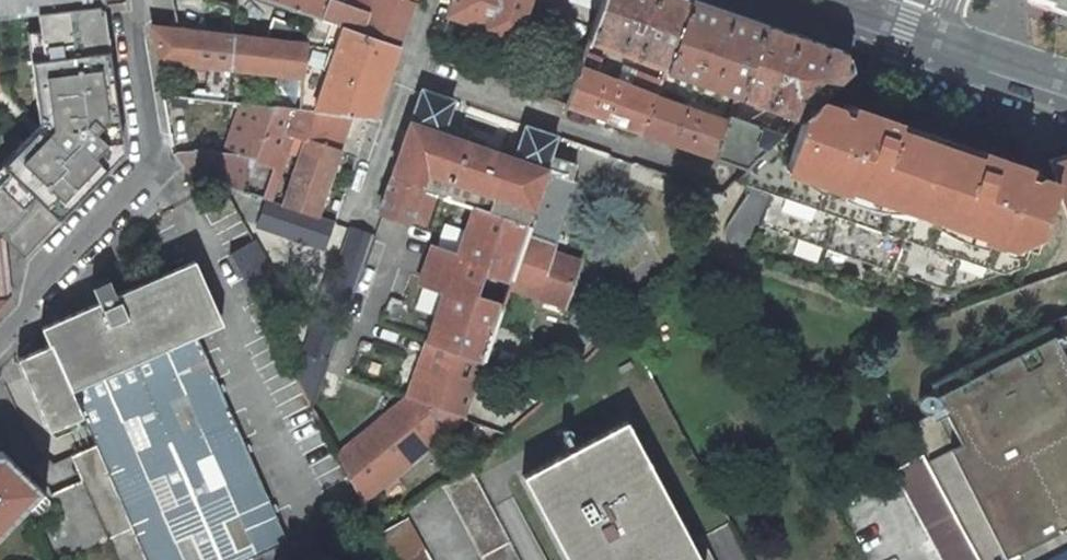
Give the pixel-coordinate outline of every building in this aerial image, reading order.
[(105,4),(124,2),(124,0),(0,0),(0,18),(37,13),(102,6),(105,5),(105,4)] [(276,5),(310,17),(319,20),(326,0),(261,0),(276,5)] [(412,1),(409,0),(326,0),(319,20),(342,28),(342,27),(397,46),(412,1)] [(448,14),(514,37),(527,0),(453,0),(448,14)] [(597,9),(600,0),(571,0),(597,9)] [(666,66),(689,0),(600,0),(597,9),(587,39),(666,66)] [(665,69),(737,94),(762,22),(699,0),(689,0),(666,66),(665,69)] [(274,106),(299,109),(310,17),(276,5),(266,40),(228,35),(176,29),(151,26),(162,95),(241,103),(241,102),(274,105),(274,106)] [(2,238),(3,237),(5,239),(18,225),(35,241),(96,178),(89,172),(112,148),(109,122),(118,121),(102,6),(37,13),(40,33),(46,77),(33,79),(39,125),(14,151),(22,159),(0,182),(0,238),(2,238)] [(206,15),(172,7),(176,29),(228,35),(233,20),(206,17),(206,15)] [(319,20),(310,17),(299,109),(353,116),(372,118),(397,46),(342,27),(342,28),(319,20)] [(737,94),(800,116),(818,99),(819,100),(850,69),(845,51),(762,22),(737,94)] [(40,33),(27,34),(33,79),(46,77),(40,33)] [(583,50),(563,105),(642,133),(655,95),(661,79),(638,71),(632,86),(593,71),(598,55),(583,50)] [(531,226),(509,287),(564,306),(579,262),(551,252),(576,182),(571,180),(576,164),(550,155),(556,136),(525,125),(513,159),(441,133),(453,100),(421,89),(391,177),(419,187),(449,197),(531,226)] [(183,125),(231,130),(223,150),(192,147),(192,149),(177,151),(172,155),(185,172),(241,191),(247,157),(256,157),(274,106),(274,105),(241,102),(241,103),(162,95),(169,135),(182,132),(183,125)] [(642,133),(715,159),(729,120),(655,95),(642,133)] [(837,106),(819,100),(818,99),(800,116),(783,134),(746,170),(735,181),(770,193),(759,225),(950,292),(967,286),(974,264),(1003,274),(1026,265),(1055,181),(1038,175),(1032,178),(1023,175),(1026,165),(981,150),(979,155),(896,127),(898,121),(852,105),(849,115),(840,111),(837,106)] [(315,216),(353,116),(299,109),(274,106),(256,157),(247,157),(241,191),(266,199),(315,216)] [(783,134),(730,115),(729,120),(715,159),(746,170),(783,134)] [(89,172),(96,178),(121,151),(118,121),(109,122),(112,148),(89,172)] [(0,166),(0,182),(22,159),(14,151),(0,166)] [(1048,159),(1066,215),(1066,153),(1048,159)] [(408,221),(419,187),(391,177),(379,211),(408,221)] [(211,224),(236,211),(225,191),(200,204),(211,224)] [(531,226),(449,197),(403,332),(429,341),(409,397),(357,439),(336,456),(361,502),(396,473),(464,418),(509,287),(531,226)] [(323,248),(332,222),(315,216),(266,199),(257,225),(323,248)] [(2,238),(0,238),(0,309),(10,298),(2,238)] [(253,241),(253,242),(229,254),(265,321),(290,308),(253,241)] [(43,328),(50,344),(17,358),(49,430),(83,415),(146,559),(242,559),(286,541),(196,335),(221,324),(193,262),(116,296),(108,278),(91,285),(99,303),(43,328)] [(309,329),(335,339),(350,299),(322,289),(309,329)] [(980,559),(1066,559),(1066,315),(931,383),(938,398),(943,408),(910,425),(980,559)] [(897,321),(891,335),(901,332),(903,323),(897,321)] [(306,352),(296,382),(310,407),(311,406),(327,360),(328,358),(306,352)] [(620,373),(632,367),(629,362),(617,369),(620,373)] [(571,386),(566,389),(572,400),(577,398),(571,386)] [(341,411),(321,427),(336,456),(357,439),(341,411)] [(520,475),(565,559),(701,559),(626,420),(520,475)] [(40,489),(1,452),(0,452),(0,531),(40,489)] [(922,454),(896,468),(944,559),(979,559),(922,454)] [(474,477),(470,471),(443,486),(483,559),(518,559),(474,477)] [(407,517),(379,534),(393,559),(430,559),(407,517)]
